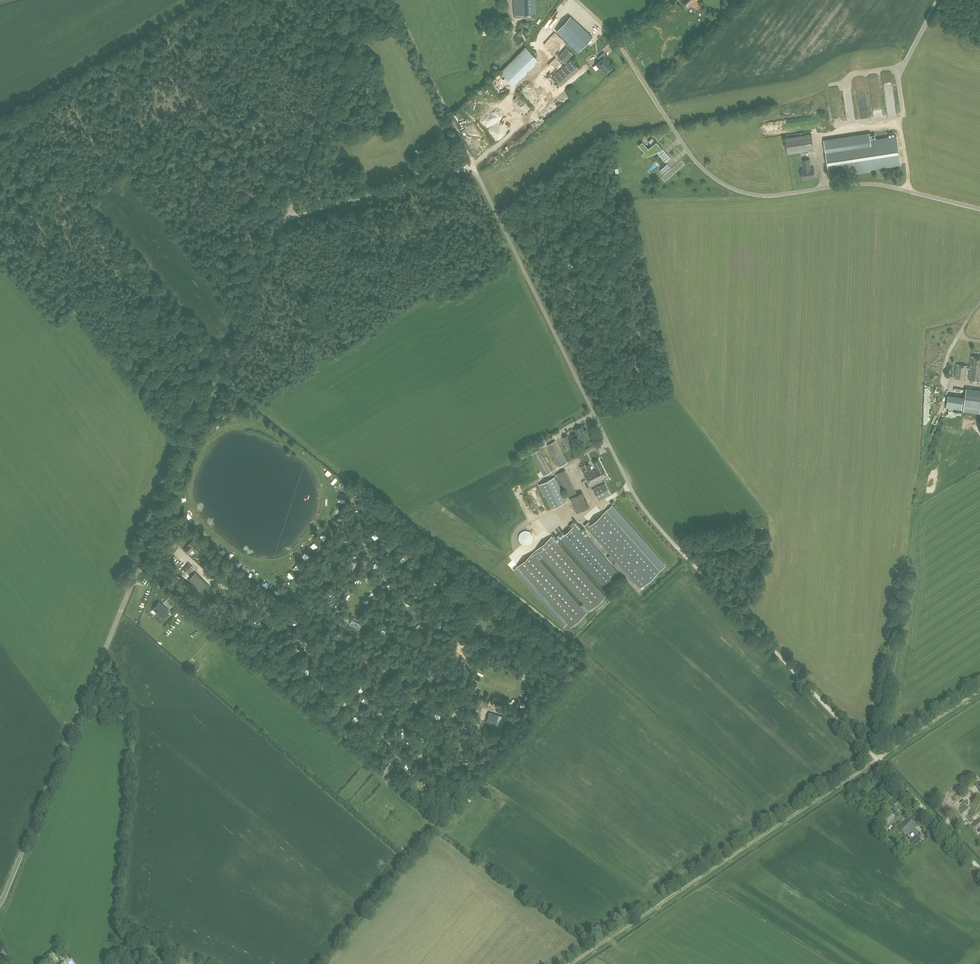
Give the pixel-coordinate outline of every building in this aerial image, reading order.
[(514,15),(519,14),(536,14),(535,0),(513,0),(514,15)] [(697,9),(701,6),(696,1),(697,0),(681,0),(688,8),(693,4),(697,9)] [(570,16),(556,32),(578,52),(592,36),(570,16)] [(555,31),(544,43),(547,45),(558,34),(555,31)] [(500,71),(514,86),(539,61),(526,46),(500,71)] [(558,57),(565,64),(573,54),(566,47),(558,57)] [(604,57),(607,55),(604,52),(599,56),(601,59),(597,63),(600,67),(599,68),(601,71),(602,70),(605,73),(613,66),(604,57)] [(560,69),(551,59),(545,65),(554,75),(560,69)] [(552,76),(560,85),(579,68),(571,59),(552,76)] [(463,88),(448,97),(450,102),(466,92),(463,88)] [(547,118),(554,113),(551,108),(544,113),(547,118)] [(825,142),(828,165),(830,177),(856,173),(870,171),(870,168),(901,163),(897,135),(871,139),(870,132),(824,139),(825,142)] [(785,138),(788,154),(814,150),(812,134),(785,138)] [(661,154),(660,153),(661,151),(662,152),(663,150),(656,142),(652,138),(648,141),(652,145),(648,148),(642,141),(638,145),(644,152),(643,153),(647,157),(656,152),(666,162),(671,158),(668,154),(664,157),(661,154)] [(812,178),(811,176),(815,176),(813,167),(809,168),(808,165),(810,164),(809,159),(802,160),(803,166),(805,165),(806,169),(801,169),(803,179),(812,178)] [(660,170),(663,174),(670,168),(667,164),(660,170)] [(684,187),(677,178),(670,184),(675,189),(678,187),(681,189),(684,187)] [(979,381),(979,357),(972,356),(970,366),(957,364),(955,378),(965,379),(967,368),(970,369),(968,380),(979,381)] [(964,411),(979,413),(979,409),(979,391),(967,389),(964,411)] [(949,395),(947,404),(947,407),(962,409),(964,398),(949,395)] [(574,429),(581,442),(588,438),(582,425),(574,429)] [(567,435),(562,437),(569,449),(573,447),(567,435)] [(548,445),(560,466),(567,462),(555,441),(548,445)] [(532,454),(544,475),(551,471),(539,450),(532,454)] [(585,474),(590,484),(607,476),(602,466),(598,459),(593,462),(596,468),(585,474)] [(557,473),(568,496),(576,492),(565,469),(557,473)] [(325,474),(331,478),(334,474),(328,470),(325,474)] [(539,484),(551,509),(566,501),(554,477),(539,484)] [(592,489),(597,500),(610,493),(605,483),(592,489)] [(532,497),(536,494),(535,492),(539,490),(537,487),(529,491),(532,497)] [(569,498),(577,513),(588,507),(581,493),(569,498)] [(606,508),(627,530),(630,527),(610,504),(606,508)] [(584,525),(585,526),(640,587),(659,570),(606,510),(591,524),(589,521),(584,525)] [(535,524),(537,534),(543,532),(540,522),(535,524)] [(560,538),(602,586),(618,572),(573,522),(569,526),(571,528),(560,538)] [(519,538),(519,539),(519,540),(519,541),(520,541),(520,542),(521,543),(522,544),(523,544),(523,545),(524,545),(525,545),(526,545),(527,545),(528,545),(529,544),(530,544),(531,543),(531,542),(532,542),(532,541),(533,540),(533,539),(533,538),(533,537),(533,536),(533,535),(532,535),(532,534),(531,533),(531,532),(530,532),(530,531),(529,531),(528,531),(527,531),(527,530),(526,530),(525,530),(525,531),(524,531),(523,531),(522,531),(522,532),(521,532),(521,533),(520,533),(520,534),(519,535),(519,536),(519,537),(519,538)] [(552,536),(533,553),(536,556),(540,553),(590,610),(592,608),(594,610),(606,600),(604,598),(605,597),(552,536)] [(184,550),(188,553),(192,549),(196,552),(202,546),(193,538),(187,544),(188,545),(184,549),(184,550)] [(536,556),(533,553),(517,567),(571,627),(573,625),(575,628),(586,617),(584,615),(590,610),(583,603),(580,605),(536,556)] [(183,569),(187,573),(193,567),(189,563),(183,569)] [(188,579),(192,583),(199,576),(196,572),(195,572),(188,579)] [(292,574),(288,577),(294,583),(297,579),(292,574)] [(159,602),(153,608),(163,617),(169,610),(159,602)] [(179,610),(175,606),(171,612),(174,615),(179,610)] [(359,629),(361,626),(352,620),(352,621),(350,624),(359,629),(360,629),(359,629)] [(502,716),(489,712),(486,721),(496,724),(496,725),(499,727),(502,716)] [(390,762),(382,771),(385,774),(393,764),(393,765),(390,762)] [(978,834),(979,832),(979,818),(975,822),(973,819),(972,821),(968,817),(973,813),(966,805),(957,813),(963,821),(967,818),(970,822),(972,824),(971,826),(978,834)] [(882,820),(888,825),(895,818),(890,812),(882,820)] [(911,841),(916,846),(924,838),(914,828),(917,825),(909,817),(898,828),(906,836),(911,831),(916,835),(911,841)] [(880,832),(883,836),(889,831),(885,827),(880,832)] [(129,957),(134,960),(142,941),(137,939),(129,957)]
